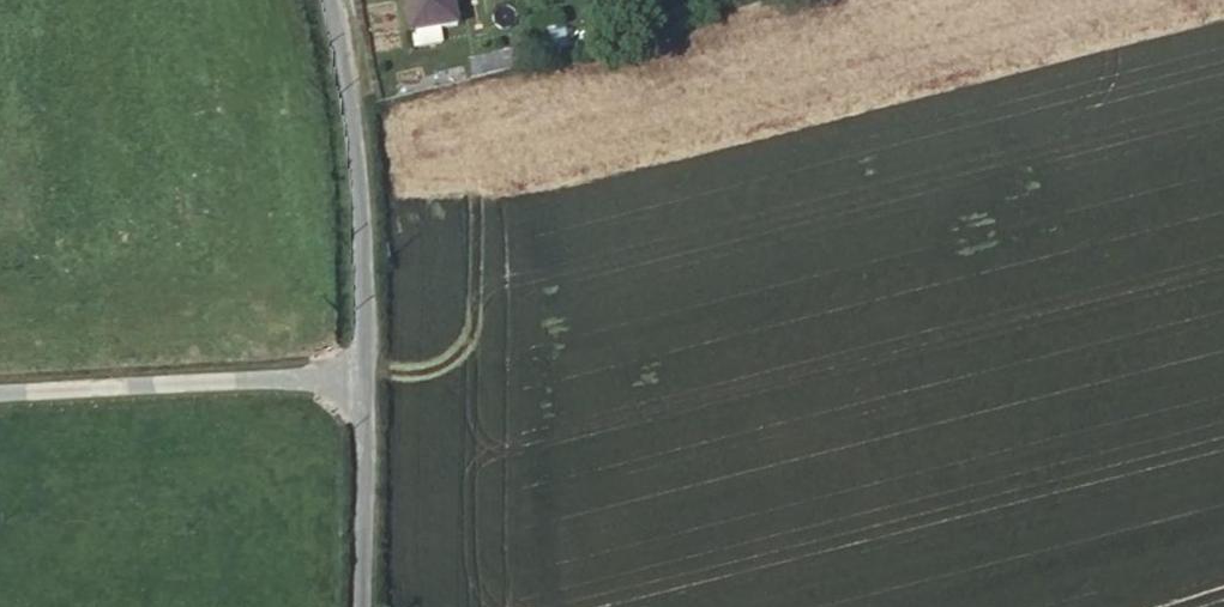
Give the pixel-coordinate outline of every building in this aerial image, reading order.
[(458,25),(454,0),(406,0),(411,34),(413,34),(416,48),(442,43),(440,29),(458,25)]
